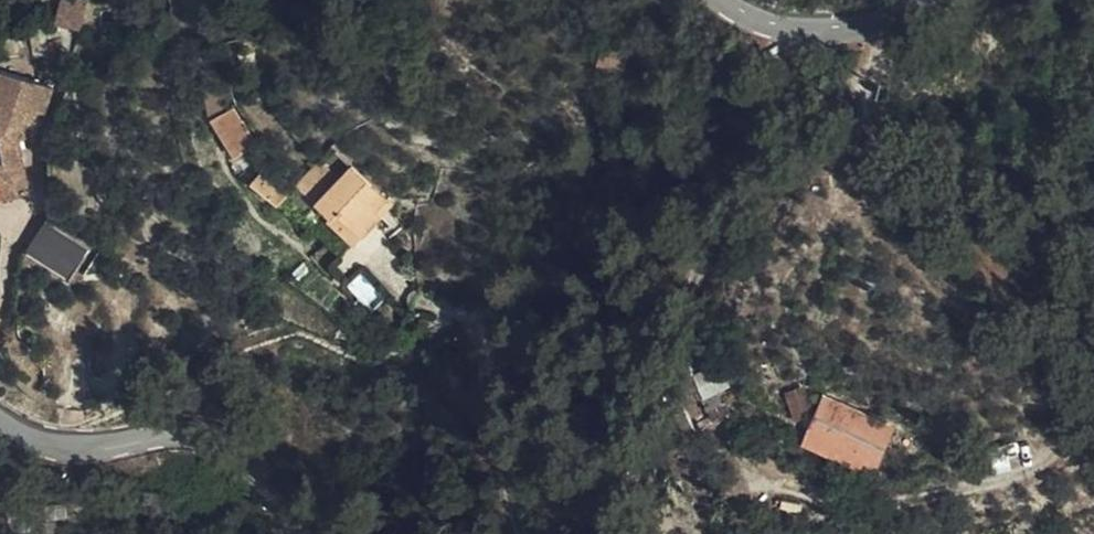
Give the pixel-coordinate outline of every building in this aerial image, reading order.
[(103,0),(79,0),(78,3),(100,10),(103,0)] [(1,152),(13,150),(17,169),(39,179),(48,178),(38,123),(45,122),(43,108),(59,106),(73,67),(17,46),(3,83),(14,87),(11,99),(0,97),(0,122),(1,128),(0,128),(0,149),(1,152)] [(11,99),(14,87),(3,83),(0,82),(0,97),(11,99)] [(251,140),(258,131),(256,125),(239,99),(217,113),(240,148),(251,140)] [(258,131),(251,140),(262,134),(256,125),(258,131)] [(1,152),(3,163),(17,169),(13,150),(1,152)] [(322,192),(344,167),(326,150),(302,173),(322,192)] [(370,224),(392,200),(385,193),(389,190),(392,187),(356,154),(344,167),(322,192),(336,206),(343,200),(370,224)] [(6,185),(19,183),(17,169),(3,163),(6,185)] [(291,185),(266,164),(258,173),(284,196),(287,192),(286,192),(291,185)] [(19,183),(39,179),(17,169),(19,183)] [(396,196),(389,190),(385,193),(392,200),(396,196)] [(362,234),(370,224),(343,200),(336,206),(335,208),(362,234)] [(63,206),(44,233),(75,256),(94,228),(63,206)] [(697,402),(725,390),(714,366),(687,377),(697,402)] [(801,381),(788,392),(801,408),(814,397),(801,381)] [(891,422),(817,397),(802,439),(878,463),(891,422)] [(875,471),(878,463),(802,439),(800,446),(838,460),(875,471)]
